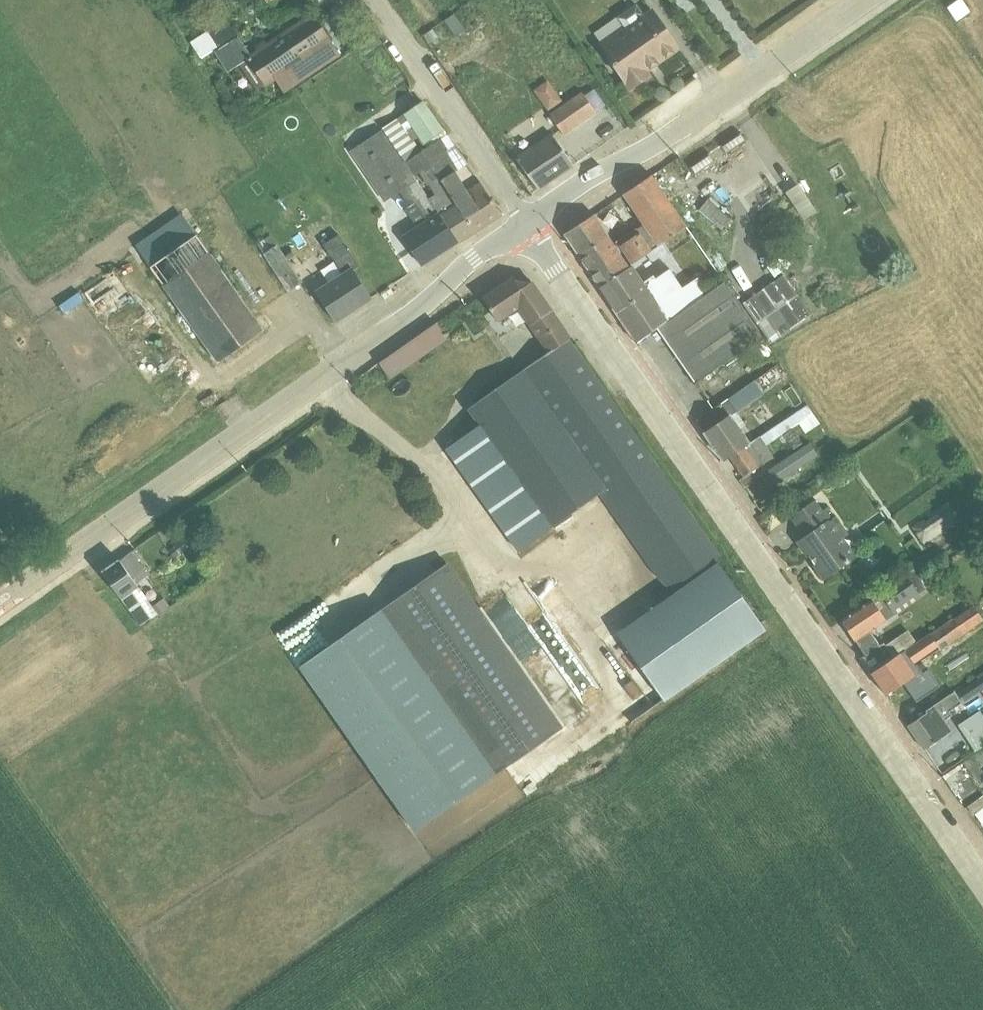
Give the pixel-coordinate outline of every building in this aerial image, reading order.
[(961,1),(950,9),(958,19),(968,12),(961,1)] [(626,28),(601,46),(631,89),(649,77),(646,72),(679,49),(652,10),(644,15),(637,5),(618,18),(626,28)] [(455,14),(445,20),(457,37),(467,30),(455,14)] [(258,52),(239,65),(258,93),(276,81),(284,93),(339,56),(312,16),(269,45),(266,40),(255,48),(258,52)] [(228,20),(191,43),(201,58),(217,48),(218,50),(216,52),(228,71),(251,56),(228,20)] [(549,81),(534,91),(548,112),(563,101),(549,81)] [(585,96),(597,113),(606,106),(594,89),(585,96)] [(597,113),(585,96),(583,92),(550,115),(564,136),(597,113)] [(383,129),(406,163),(423,152),(475,233),(502,215),(484,188),(472,196),(457,173),(468,165),(444,130),(443,131),(423,102),(383,129)] [(406,163),(383,129),(343,155),(356,174),(362,170),(385,203),(400,193),(409,208),(412,206),(423,223),(402,237),(423,267),(459,243),(430,199),(415,176),(406,163)] [(552,135),(516,161),(539,190),(574,166),(552,135)] [(430,199),(459,243),(475,233),(423,152),(406,163),(415,176),(430,199)] [(741,155),(726,163),(733,175),(748,167),(741,155)] [(600,287),(633,265),(687,228),(652,176),(623,196),(643,225),(614,244),(594,215),(565,234),(600,287)] [(709,200),(699,211),(722,230),(731,219),(709,200)] [(197,235),(151,267),(218,363),(264,331),(197,235)] [(271,236),(258,245),(289,293),(303,284),(271,236)] [(344,275),(316,293),(335,322),(372,298),(354,270),(359,267),(339,236),(324,245),(344,275)] [(633,265),(600,287),(637,344),(657,329),(667,323),(668,323),(709,294),(698,278),(683,288),(671,270),(656,280),(654,276),(649,279),(652,284),(647,287),(633,265)] [(540,343),(562,325),(532,282),(521,290),(514,279),(483,299),(499,323),(517,310),(540,343)] [(667,323),(657,329),(695,384),(761,337),(725,282),(709,294),(668,323),(667,323)] [(70,290),(50,305),(58,315),(78,301),(70,290)] [(437,324),(379,363),(391,380),(448,340),(437,324)] [(548,354),(569,340),(571,339),(562,325),(540,343),(548,354)] [(449,354),(462,358),(467,344),(454,339),(449,354)] [(569,340),(548,354),(468,409),(479,425),(445,448),(518,552),(598,496),(667,593),(720,556),(569,340)] [(747,389),(754,399),(787,376),(781,366),(777,369),(776,367),(766,374),(767,375),(747,389)] [(730,401),(737,411),(754,399),(747,389),(730,401)] [(737,411),(730,401),(729,400),(697,421),(724,461),(730,457),(757,439),(737,411)] [(757,439),(730,457),(744,477),(774,457),(767,447),(784,435),(793,450),(802,443),(793,429),(800,424),(806,434),(820,425),(808,405),(757,439)] [(804,466),(820,455),(812,442),(775,467),(783,479),(804,466)] [(820,455),(804,466),(810,475),(826,464),(820,455)] [(815,500),(792,517),(806,536),(799,541),(825,580),(858,557),(844,538),(849,534),(830,508),(824,512),(815,500)] [(924,519),(911,528),(924,546),(959,523),(949,507),(926,522),(924,519)] [(132,552),(103,573),(141,627),(169,608),(164,599),(153,606),(136,582),(147,575),(132,552)] [(382,611),(497,774),(563,728),(449,565),(382,611)] [(719,566),(620,636),(665,700),(764,630),(719,566)] [(872,673),(916,643),(908,631),(886,646),(885,644),(881,646),(871,631),(921,598),(919,594),(927,589),(915,571),(841,621),(865,656),(862,658),(872,673)] [(872,673),(887,695),(921,672),(914,663),(933,650),(935,654),(982,622),(982,620),(974,606),(954,619),(953,617),(916,643),(872,673)] [(497,774),(382,611),(381,610),(300,667),(416,833),(498,775),(497,774)] [(946,678),(960,670),(954,660),(940,668),(946,678)] [(959,693),(965,702),(982,690),(982,673),(977,677),(978,680),(959,693)] [(927,713),(908,727),(924,750),(952,733),(944,720),(951,715),(949,713),(963,704),(955,692),(926,711),(927,713)] [(922,694),(897,710),(905,721),(929,705),(922,694)] [(958,726),(975,752),(982,747),(982,716),(980,711),(958,726)] [(965,762),(978,782),(981,781),(982,784),(982,772),(981,768),(982,767),(982,751),(965,762)] [(960,765),(943,776),(960,801),(974,791),(960,770),(962,769),(960,765)] [(982,809),(982,797),(968,807),(974,816),(975,815),(982,809)]
